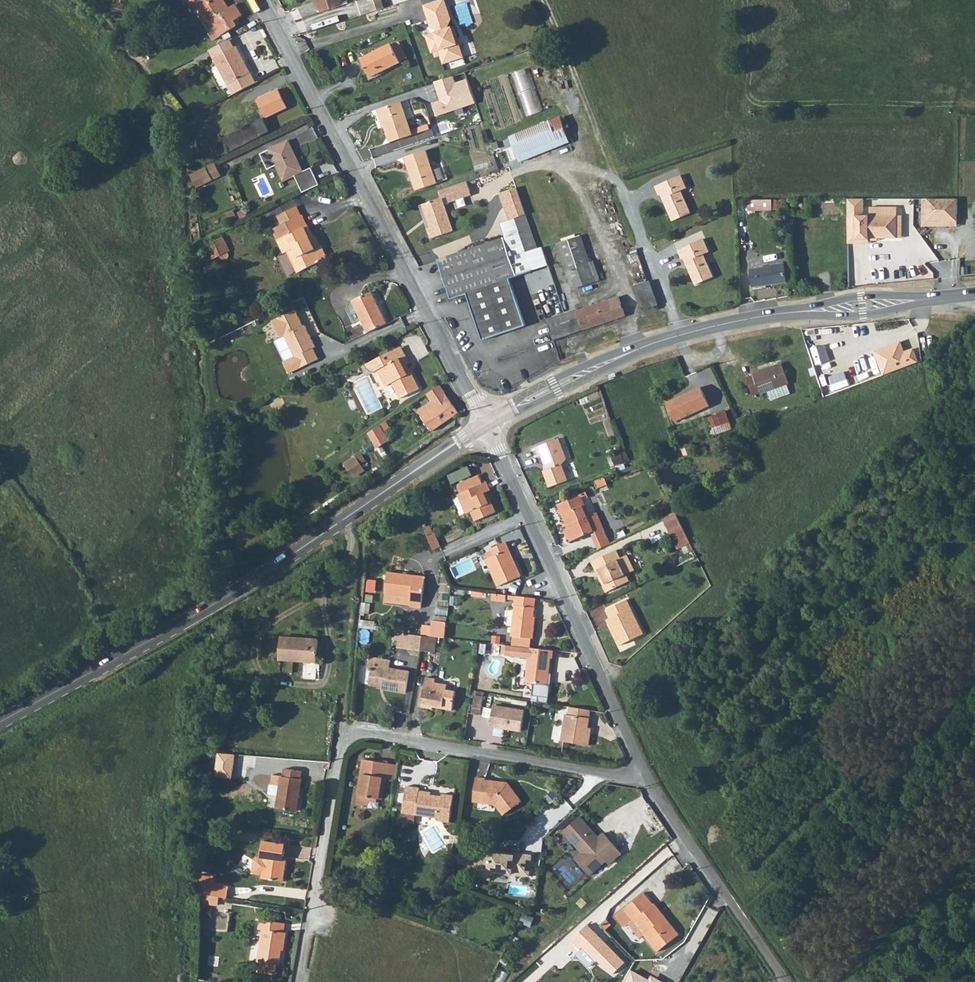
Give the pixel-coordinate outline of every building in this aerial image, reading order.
[(187,2),(194,13),(198,11),(191,0),(190,0),(187,2)] [(198,11),(201,9),(208,20),(214,29),(215,29),(220,36),(238,25),(235,20),(239,18),(243,15),(235,4),(229,8),(226,10),(220,0),(191,0),(198,11)] [(225,0),(220,0),(226,10),(229,8),(225,0)] [(339,0),(317,0),(320,11),(341,5),(340,1),(339,0)] [(372,12),(384,8),(381,0),(368,0),(372,12)] [(450,20),(443,0),(423,6),(430,26),(436,29),(437,32),(427,36),(432,52),(433,51),(436,59),(442,57),(445,64),(461,58),(455,39),(458,38),(454,27),(448,29),(446,26),(450,20)] [(205,22),(208,20),(201,9),(198,11),(205,22)] [(213,41),(220,36),(215,29),(214,29),(208,33),(213,41)] [(391,45),(399,60),(406,56),(398,41),(391,45)] [(400,62),(399,60),(391,45),(391,43),(360,58),(370,77),(400,62)] [(235,96),(257,85),(252,74),(250,75),(245,66),(247,64),(238,48),(215,59),(220,67),(223,66),(232,84),(229,86),(235,96)] [(514,71),(525,115),(542,110),(531,67),(514,71)] [(455,76),(435,82),(441,99),(432,102),(436,117),(476,104),(467,79),(457,82),(455,76)] [(262,119),(263,118),(266,117),(267,118),(287,108),(278,89),(258,99),(262,108),(258,110),(262,119)] [(412,135),(401,102),(379,109),(391,142),(412,135)] [(564,129),(559,117),(510,136),(520,162),(570,142),(564,129)] [(226,145),(229,152),(270,132),(263,118),(262,119),(222,138),(226,145)] [(303,170),(289,140),(269,149),(284,180),(294,175),(303,192),(319,184),(311,167),(303,170)] [(221,157),(229,152),(226,145),(217,149),(221,157)] [(437,183),(426,149),(404,157),(408,167),(411,165),(415,179),(413,180),(417,190),(437,183)] [(221,175),(215,162),(206,166),(212,179),(221,175)] [(206,166),(191,174),(197,187),(212,179),(206,166)] [(687,188),(682,175),(655,187),(658,196),(661,195),(672,221),(690,213),(681,191),(687,188)] [(419,206),(423,204),(430,227),(427,229),(430,238),(453,230),(444,205),(449,203),(449,201),(466,196),(464,193),(470,191),(467,181),(416,198),(419,206)] [(508,220),(515,218),(525,214),(516,187),(506,191),(499,194),(508,220)] [(274,206),(277,213),(296,205),(293,197),(274,206)] [(958,199),(927,199),(927,221),(957,222),(958,199)] [(772,200),(746,200),(748,210),(772,210),(772,200)] [(772,210),(782,210),(783,200),(772,200),(772,210)] [(430,227),(423,204),(419,206),(427,229),(430,227)] [(303,270),(328,258),(322,245),(321,246),(318,247),(313,236),(308,226),(307,227),(302,216),(301,216),(296,205),(277,213),(282,225),(273,229),(284,254),(289,252),(293,250),(303,270)] [(857,216),(896,216),(896,207),(871,207),(871,212),(856,212),(857,216)] [(525,214),(515,218),(526,250),(527,252),(537,249),(525,214)] [(857,240),(869,239),(896,239),(896,216),(857,216),(857,240)] [(508,220),(499,223),(504,237),(510,255),(518,252),(526,250),(515,218),(508,220)] [(315,235),(313,236),(318,247),(321,246),(315,235)] [(581,235),(556,244),(572,289),(600,279),(598,274),(595,275),(590,262),(581,235)] [(228,251),(229,251),(223,237),(207,245),(209,249),(214,259),(219,257),(222,260),(226,260),(228,259),(229,255),(228,251)] [(509,278),(516,275),(510,255),(504,237),(438,259),(450,297),(466,292),(481,338),(524,323),(509,278)] [(710,252),(703,239),(678,250),(682,260),(684,259),(695,285),(714,277),(704,255),(710,252)] [(209,262),(214,259),(209,249),(204,251),(209,262)] [(293,250),(289,252),(299,272),(303,270),(293,250)] [(526,250),(518,252),(510,255),(516,275),(532,270),(531,265),(528,256),(527,252),(526,250)] [(594,261),(590,262),(595,275),(598,274),(594,261)] [(786,282),(794,281),(791,262),(784,263),(786,282)] [(786,282),(784,263),(772,265),(772,267),(750,270),(753,288),(786,282)] [(648,281),(632,286),(641,310),(658,304),(648,281)] [(372,291),(353,300),(368,332),(387,323),(372,291)] [(598,303),(604,322),(625,315),(619,296),(598,303)] [(577,311),(583,329),(604,322),(598,303),(577,311)] [(545,320),(552,340),(583,329),(577,311),(577,309),(550,318),(545,320)] [(296,311),(274,321),(281,337),(274,341),(283,361),(314,346),(305,325),(303,326),(296,311)] [(885,347),(874,351),(882,374),(916,362),(912,349),(902,352),(900,345),(886,350),(885,347)] [(389,352),(394,361),(405,355),(401,346),(389,352)] [(418,387),(410,372),(407,374),(403,365),(406,364),(409,362),(405,355),(394,361),(389,352),(369,362),(371,365),(374,369),(375,369),(376,370),(378,369),(387,385),(392,382),(400,397),(418,387)] [(299,357),(305,370),(316,365),(310,353),(299,357)] [(781,363),(752,374),(753,375),(746,378),(753,395),(759,393),(760,394),(788,383),(781,363)] [(458,411),(439,385),(427,393),(432,400),(417,410),(432,430),(458,411)] [(709,406),(700,388),(668,403),(677,421),(709,406)] [(708,417),(708,420),(711,426),(707,427),(710,435),(731,428),(725,410),(717,413),(717,414),(708,417)] [(750,413),(736,418),(740,426),(754,421),(750,413)] [(711,426),(708,420),(697,424),(700,430),(707,427),(711,426)] [(368,432),(377,448),(390,440),(380,425),(368,432)] [(558,439),(535,447),(538,456),(541,456),(544,464),(543,470),(542,471),(548,487),(567,480),(561,465),(565,459),(558,439)] [(362,454),(357,457),(360,463),(365,461),(362,454)] [(347,470),(349,469),(360,463),(357,457),(356,456),(343,463),(347,470)] [(360,463),(349,469),(352,475),(363,469),(360,463)] [(470,465),(449,472),(453,482),(474,475),(470,465)] [(456,486),(459,493),(483,483),(479,475),(456,486)] [(483,483),(459,493),(457,494),(466,513),(470,511),(474,520),(495,511),(491,501),(488,503),(483,492),(486,491),(490,489),(487,481),(483,483)] [(591,533),(593,536),(604,530),(596,512),(587,516),(578,495),(559,503),(568,524),(564,526),(570,541),(591,533)] [(687,545),(690,543),(675,512),(663,518),(678,549),(687,545)] [(427,536),(432,533),(430,526),(424,529),(427,536)] [(604,530),(593,536),(599,549),(610,544),(604,530)] [(433,549),(440,546),(434,533),(432,533),(427,536),(433,549)] [(491,549),(494,555),(487,557),(486,558),(499,586),(520,576),(505,542),(491,549)] [(494,555),(491,549),(485,552),(487,557),(494,555)] [(597,575),(602,584),(611,580),(614,587),(628,580),(625,573),(633,569),(626,554),(619,557),(615,550),(590,562),(595,570),(597,569),(600,574),(597,575)] [(425,576),(387,571),(384,601),(409,604),(409,606),(421,607),(425,576)] [(611,580),(602,584),(605,591),(614,587),(611,580)] [(505,598),(506,594),(497,593),(496,601),(505,601),(505,598)] [(536,598),(521,596),(515,596),(515,599),(511,635),(512,636),(531,638),(533,638),(536,620),(533,620),(536,598)] [(606,608),(610,617),(612,621),(609,622),(619,645),(643,633),(627,598),(606,608)] [(434,619),(433,625),(431,636),(438,636),(445,637),(447,621),(434,619)] [(423,624),(422,634),(423,635),(431,636),(433,625),(423,624)] [(407,633),(398,632),(396,646),(405,648),(407,633)] [(423,635),(422,634),(407,633),(405,648),(420,650),(423,635)] [(431,636),(423,635),(420,650),(435,653),(438,636),(431,636)] [(531,647),(531,638),(512,636),(511,645),(531,647)] [(317,662),(318,639),(281,637),(279,659),(317,662)] [(531,647),(511,645),(506,644),(505,655),(529,658),(526,682),(534,682),(532,695),(549,697),(550,684),(547,684),(550,658),(553,658),(554,650),(531,647)] [(369,684),(379,686),(383,687),(383,690),(404,694),(408,672),(390,669),(391,661),(369,657),(367,669),(368,669),(368,671),(371,672),(369,684)] [(432,709),(433,707),(434,704),(438,705),(437,707),(452,710),(455,691),(446,689),(446,685),(435,684),(436,679),(426,677),(421,708),(432,709)] [(483,700),(474,699),(473,709),(481,710),(483,700)] [(591,711),(569,707),(568,714),(566,714),(562,740),(590,745),(591,733),(587,733),(588,728),(591,711)] [(493,708),(490,727),(521,731),(524,712),(493,708)] [(235,755),(216,754),(213,777),(232,779),(235,755)] [(388,779),(390,763),(363,759),(356,801),(368,803),(369,796),(382,799),(385,778),(388,779)] [(395,780),(397,764),(390,763),(388,779),(395,780)] [(279,791),(276,807),(295,810),(297,798),(299,798),(302,779),(301,778),(302,771),(285,768),(284,776),(281,776),(279,791)] [(271,790),(279,791),(281,776),(274,774),(271,790)] [(487,778),(477,777),(473,801),(496,804),(503,816),(522,803),(509,783),(506,784),(504,784),(504,782),(486,779),(487,778)] [(438,821),(450,822),(453,795),(443,794),(442,796),(432,795),(420,793),(420,791),(420,788),(407,786),(404,807),(417,809),(416,815),(439,818),(438,821)] [(545,797),(550,803),(557,797),(552,790),(545,797)] [(563,831),(571,840),(575,837),(584,848),(581,851),(575,858),(590,875),(606,861),(609,864),(621,852),(603,832),(599,836),(594,840),(584,829),(588,824),(580,816),(563,831)] [(599,836),(588,824),(584,829),(594,840),(599,836)] [(575,837),(571,840),(581,851),(584,848),(575,837)] [(283,860),(284,856),(285,844),(263,840),(261,858),(264,859),(262,878),(284,882),(287,861),(283,860)] [(488,868),(500,870),(529,874),(532,854),(504,849),(504,852),(500,851),(498,848),(490,847),(477,852),(476,855),(482,870),(488,868)] [(203,872),(201,881),(213,883),(214,874),(203,872)] [(201,881),(199,892),(212,894),(219,895),(227,897),(229,886),(213,883),(201,881)] [(212,894),(199,892),(198,901),(210,903),(212,894)] [(363,897),(372,900),(374,895),(365,892),(363,897)] [(648,931),(644,934),(658,951),(679,934),(663,914),(660,917),(651,906),(653,904),(643,893),(615,915),(625,927),(633,920),(634,921),(638,918),(648,931)] [(210,903),(218,905),(219,895),(212,894),(210,903)] [(660,917),(663,914),(655,903),(653,904),(651,906),(660,917)] [(634,921),(644,934),(648,931),(638,918),(634,921)] [(258,962),(279,965),(282,944),(284,944),(286,932),(284,932),(284,923),(260,919),(259,928),(263,929),(258,962)] [(587,925),(571,940),(581,950),(576,955),(589,968),(598,960),(615,977),(627,966),(587,925)] [(632,971),(626,981),(652,981),(632,971)]
